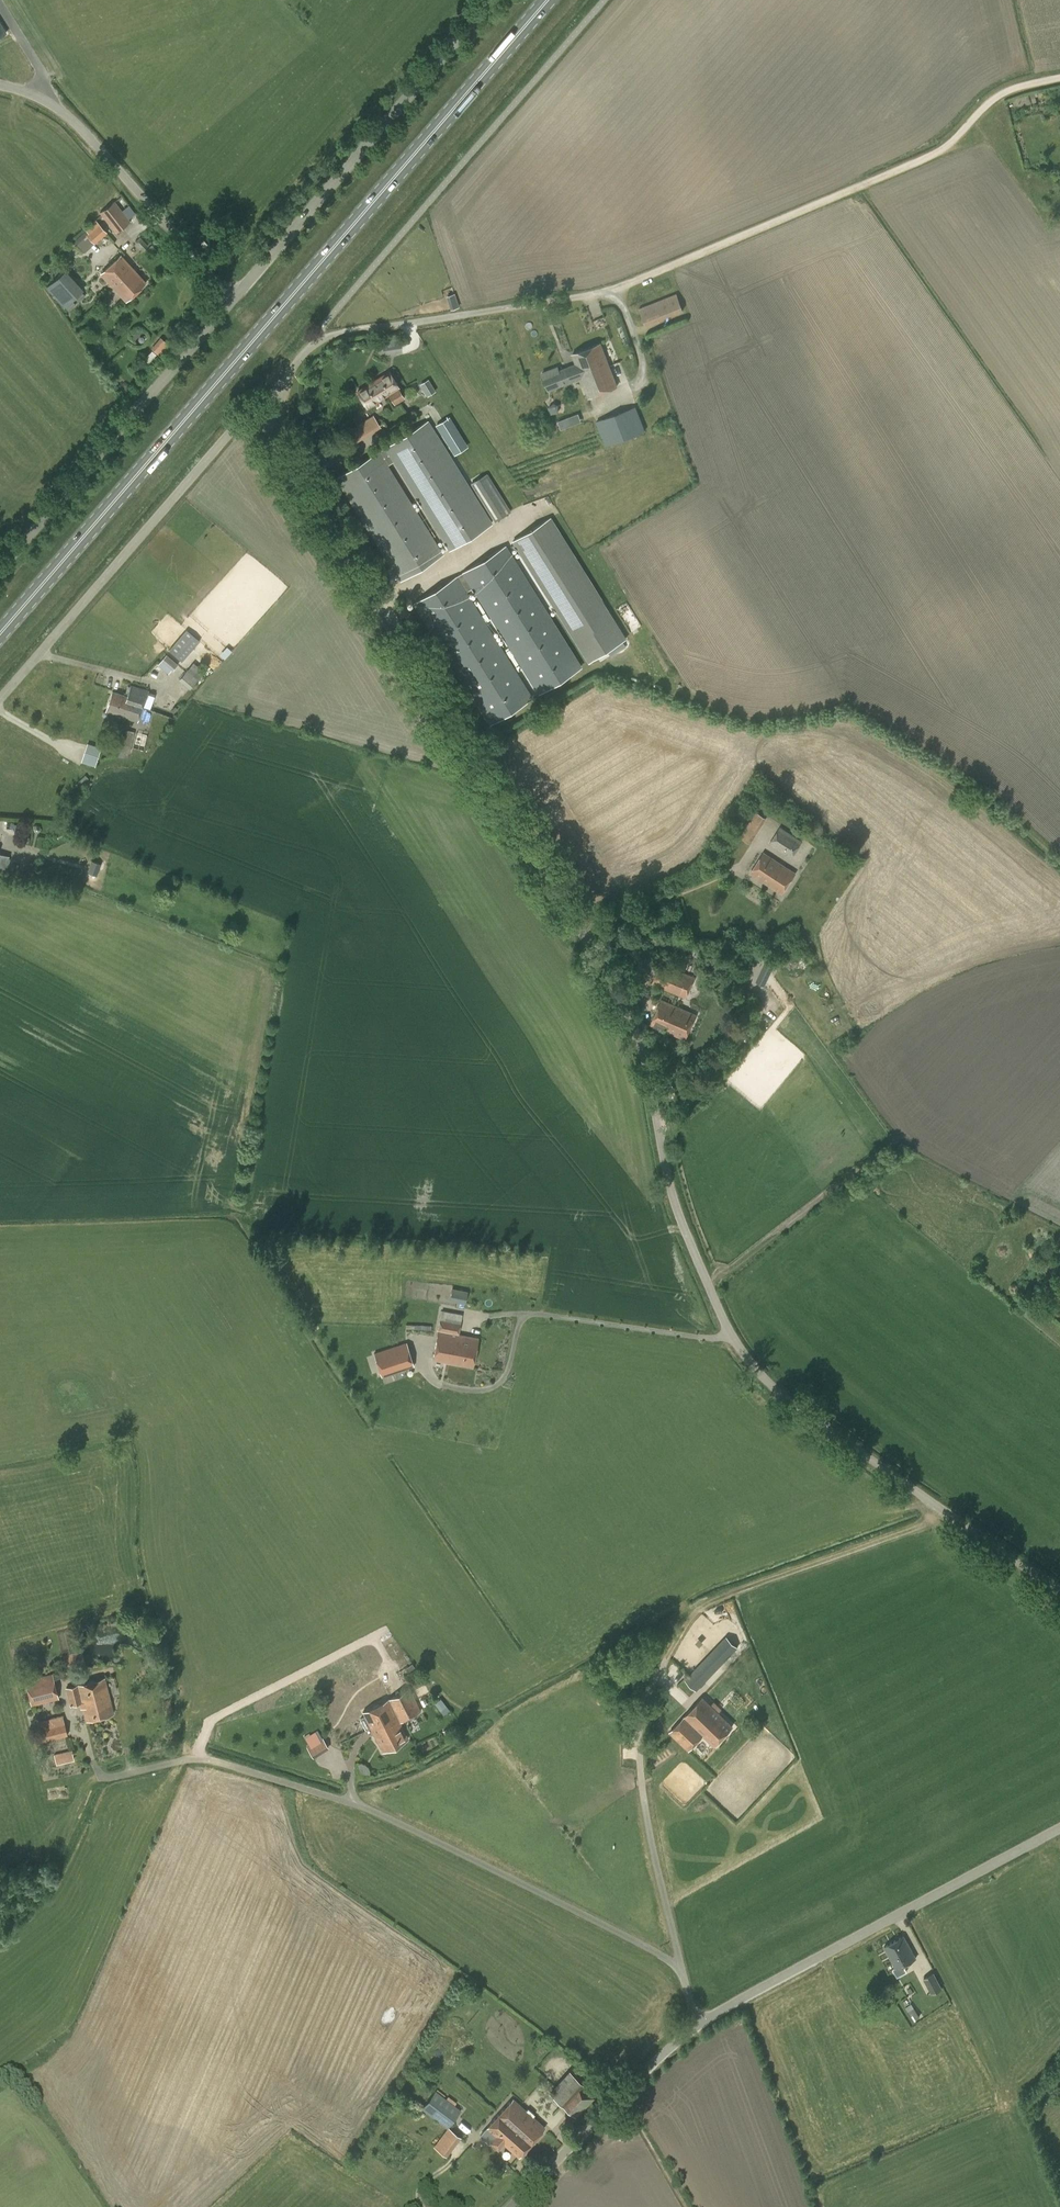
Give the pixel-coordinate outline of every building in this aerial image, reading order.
[(115,233),(130,222),(115,201),(99,213),(115,233)] [(94,244),(107,233),(95,220),(84,229),(88,233),(86,235),(94,244)] [(142,251),(148,245),(141,237),(134,242),(142,251)] [(123,272),(130,266),(120,255),(100,273),(115,289),(127,277),(123,272)] [(127,277),(115,289),(126,301),(146,283),(130,266),(123,272),(127,277)] [(46,287),(69,311),(78,303),(77,302),(87,293),(64,269),(46,287)] [(447,295),(450,309),(459,306),(456,293),(447,295)] [(684,313),(678,295),(638,310),(644,328),(684,313)] [(159,354),(169,344),(161,337),(151,347),(159,354)] [(390,348),(391,354),(403,351),(402,343),(383,347),(383,349),(390,348)] [(600,343),(573,354),(582,377),(589,396),(616,386),(600,343)] [(150,362),(157,353),(152,349),(145,358),(150,362)] [(582,377),(573,354),(572,354),(576,364),(543,376),(548,390),(582,377)] [(409,397),(407,394),(410,392),(396,370),(363,390),(373,406),(396,391),(401,398),(403,397),(405,400),(409,397)] [(420,383),(427,396),(436,391),(429,378),(420,383)] [(424,393),(412,399),(422,419),(434,413),(424,393)] [(595,421),(605,446),(646,431),(636,406),(595,421)] [(561,429),(582,421),(579,413),(558,420),(561,429)] [(358,440),(381,429),(375,416),(351,427),(358,440)] [(451,447),(463,439),(449,416),(436,424),(451,447)] [(403,436),(361,462),(335,478),(399,581),(425,565),(443,554),(388,465),(395,460),(451,549),(466,539),(492,523),(428,420),(403,436)] [(470,483),(494,522),(511,512),(487,473),(470,483)] [(588,663),(627,639),(551,517),(512,541),(588,663)] [(507,544),(416,601),(492,722),(533,696),(467,590),(475,585),(541,691),(583,665),(507,544)] [(187,629),(169,649),(182,661),(200,640),(187,629)] [(158,664),(169,672),(172,669),(173,670),(178,664),(166,654),(158,664)] [(197,680),(187,671),(179,680),(189,689),(197,680)] [(127,696),(126,702),(143,707),(148,691),(131,685),(127,696)] [(112,691),(105,710),(138,722),(143,707),(126,702),(127,696),(112,691)] [(125,729),(118,756),(127,759),(135,732),(125,729)] [(137,732),(133,748),(143,750),(147,735),(137,732)] [(98,756),(89,753),(84,752),(81,762),(95,767),(98,756)] [(78,789),(88,778),(83,773),(76,780),(78,781),(74,785),(78,789)] [(736,832),(750,842),(767,818),(753,808),(736,832)] [(780,827),(768,843),(790,858),(802,841),(780,827)] [(795,873),(763,852),(750,873),(782,893),(795,873)] [(7,873),(7,872),(11,873),(13,859),(9,858),(10,855),(0,853),(0,872),(7,873)] [(91,860),(88,872),(98,875),(101,863),(91,860)] [(651,984),(686,999),(695,977),(671,967),(673,962),(662,958),(651,984)] [(766,961),(756,981),(764,985),(774,965),(766,961)] [(674,1005),(661,999),(650,1024),(664,1029),(674,1005)] [(696,1014),(674,1005),(665,1030),(686,1039),(696,1014)] [(684,1058),(670,1072),(677,1079),(691,1064),(684,1058)] [(663,1089),(673,1087),(672,1080),(662,1081),(663,1089)] [(465,1304),(468,1291),(451,1288),(449,1301),(465,1304)] [(442,1311),(438,1331),(459,1334),(461,1323),(455,1322),(457,1313),(442,1311)] [(436,1345),(433,1359),(467,1366),(469,1357),(464,1356),(466,1346),(457,1344),(459,1334),(438,1331),(436,1345)] [(478,1338),(459,1334),(457,1344),(466,1346),(464,1356),(469,1357),(467,1366),(473,1367),(478,1338)] [(382,1377),(414,1367),(406,1342),(373,1353),(382,1377)] [(726,1636),(685,1679),(697,1691),(738,1647),(726,1636)] [(65,1668),(85,1663),(82,1650),(62,1655),(65,1668)] [(617,1683),(629,1675),(621,1664),(610,1672),(617,1683)] [(31,1706),(59,1699),(53,1673),(24,1680),(31,1706)] [(104,1678),(77,1685),(66,1688),(70,1705),(82,1703),(86,1721),(113,1714),(104,1678)] [(388,1699),(362,1712),(370,1727),(386,1718),(389,1723),(398,1719),(394,1711),(416,1700),(410,1688),(388,1699)] [(434,1702),(444,1714),(450,1709),(441,1697),(434,1702)] [(702,1697),(684,1717),(683,1716),(669,1732),(689,1751),(703,1735),(714,1745),(733,1726),(702,1697)] [(386,1718),(370,1727),(382,1752),(408,1739),(400,1722),(421,1711),(416,1700),(394,1711),(398,1719),(389,1723),(386,1718)] [(68,1735),(63,1715),(36,1722),(41,1742),(68,1735)] [(313,1758),(329,1748),(322,1737),(306,1747),(313,1758)] [(56,1764),(74,1760),(72,1750),(54,1755),(56,1764)] [(907,1972),(904,1965),(916,1958),(904,1935),(884,1946),(896,1968),(893,1969),(897,1977),(907,1972)] [(933,1973),(924,1978),(932,1994),(942,1988),(933,1973)] [(920,2017),(911,2004),(905,2008),(914,2021),(920,2017)] [(583,2084),(569,2070),(549,2092),(576,2117),(594,2098),(581,2086),(583,2084)] [(421,2109),(447,2129),(434,2146),(450,2159),(477,2123),(461,2111),(462,2111),(435,2091),(421,2109)] [(507,2122),(531,2143),(545,2127),(532,2116),(534,2115),(528,2109),(526,2111),(513,2099),(499,2114),(508,2121),(507,2122)] [(508,2121),(499,2114),(480,2135),(489,2143),(490,2142),(498,2149),(503,2143),(518,2157),(531,2143),(507,2122),(508,2121)]
